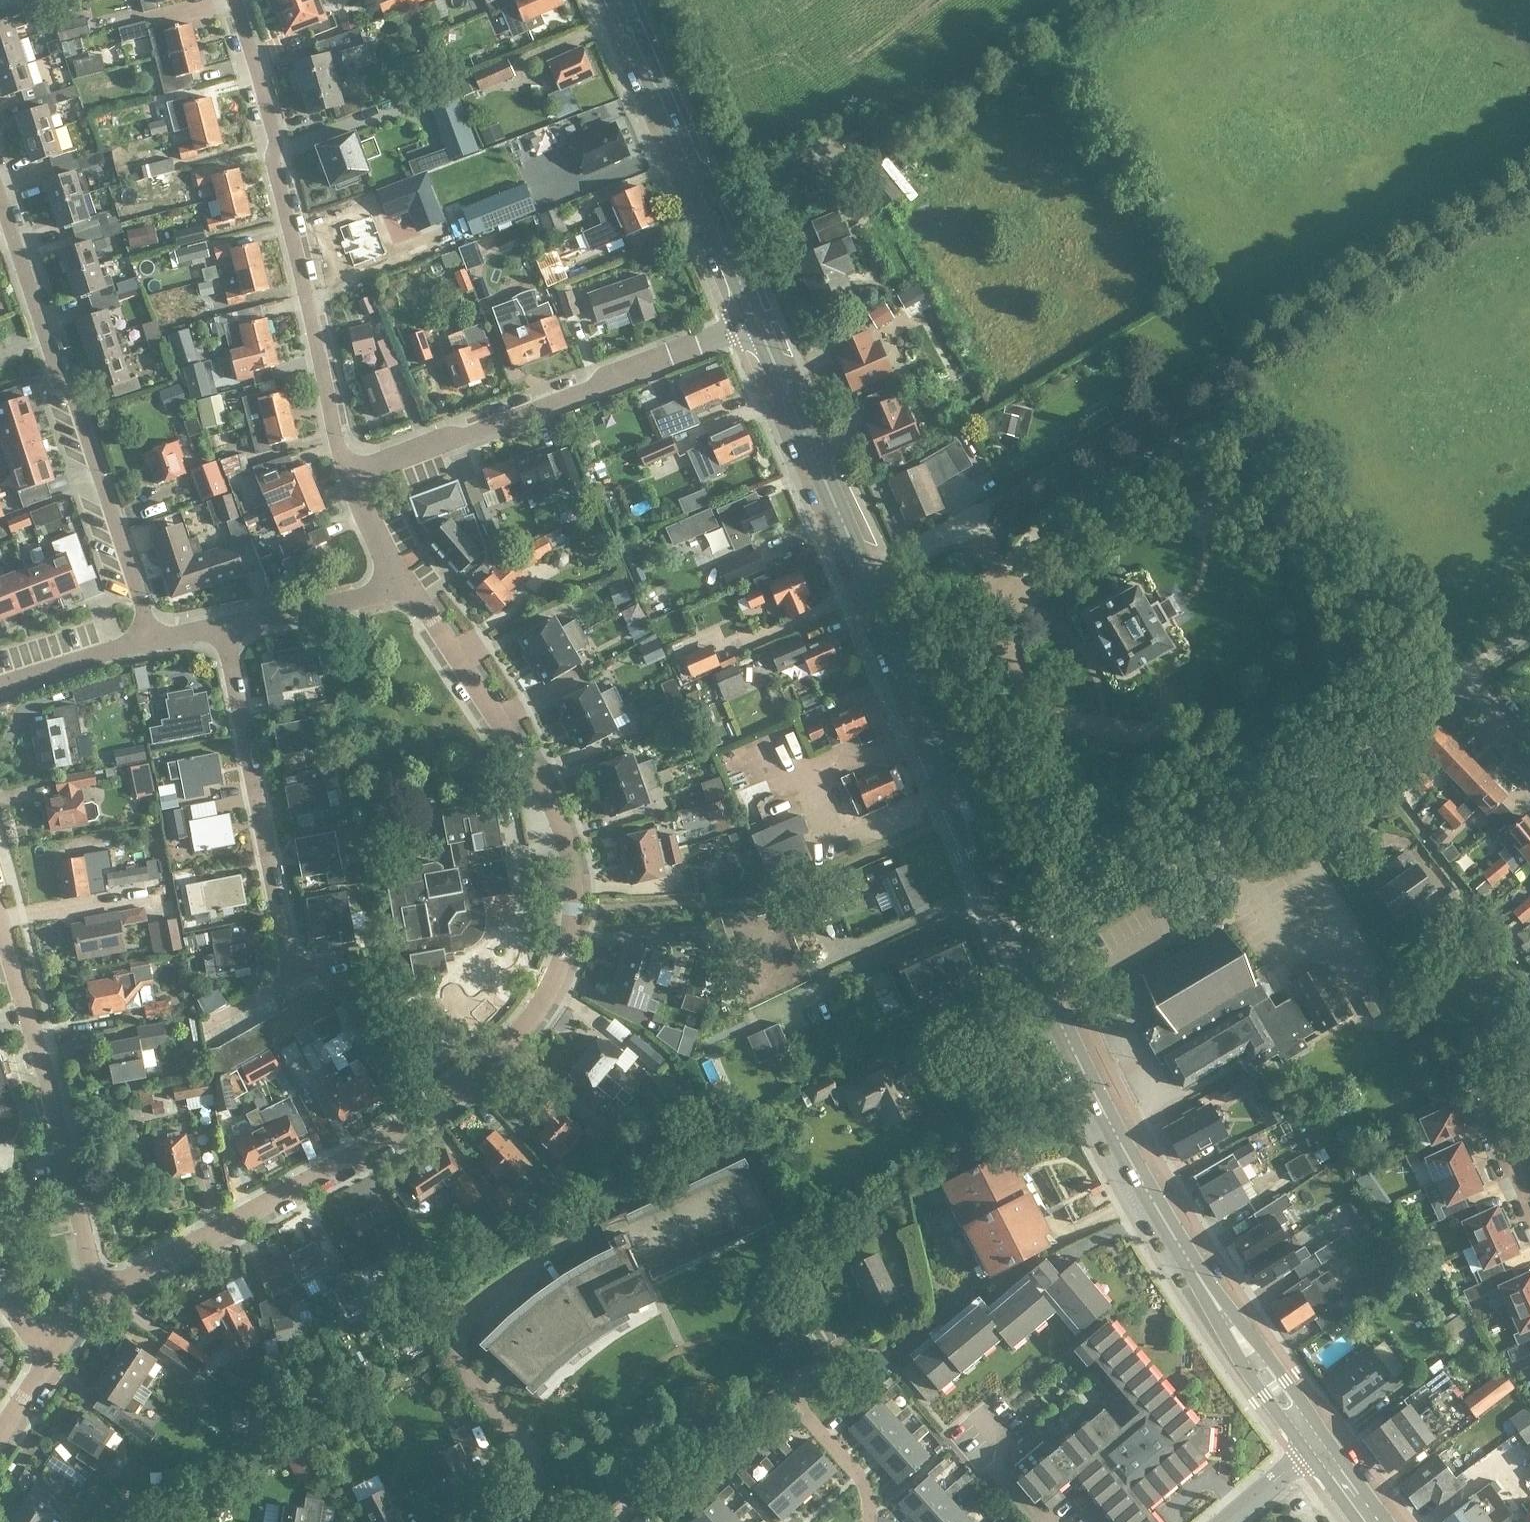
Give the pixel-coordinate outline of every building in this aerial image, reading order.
[(54,9),(78,1),(77,0),(52,0),(54,9)] [(144,14),(160,10),(158,5),(178,0),(141,0),(144,14)] [(318,0),(270,0),(277,16),(318,0)] [(277,16),(283,33),(287,32),(288,35),(310,26),(314,38),(338,28),(333,16),(325,19),(318,0),(277,16)] [(385,15),(417,0),(378,0),(385,15)] [(486,4),(488,3),(493,15),(506,9),(502,0),(485,0),(486,4)] [(512,23),(514,22),(516,27),(525,23),(529,32),(546,24),(542,15),(564,6),(561,0),(502,0),(512,23)] [(432,3),(420,8),(426,25),(439,20),(432,3)] [(16,7),(0,12),(0,49),(19,42),(15,30),(28,26),(24,15),(19,16),(16,7)] [(46,16),(34,20),(39,35),(51,31),(46,16)] [(92,34),(88,17),(57,25),(61,42),(92,34)] [(124,43),(150,36),(156,60),(199,49),(193,25),(171,31),(170,26),(157,29),(155,20),(120,29),(124,43)] [(342,25),(345,34),(358,29),(355,20),(342,25)] [(446,25),(431,31),(435,41),(450,34),(446,25)] [(316,44),(316,46),(320,58),(295,65),(302,90),(335,81),(347,77),(340,52),(365,45),(360,28),(316,44)] [(48,44),(52,57),(62,53),(58,40),(48,44)] [(19,42),(0,49),(0,73),(26,65),(19,42)] [(582,48),(548,63),(560,90),(594,76),(582,48)] [(204,72),(199,49),(156,60),(165,96),(196,88),(193,75),(204,72)] [(101,55),(74,62),(78,79),(105,72),(101,55)] [(508,58),(474,74),(482,92),(516,76),(508,58)] [(26,65),(0,73),(0,85),(4,97),(22,92),(25,103),(50,95),(46,84),(34,88),(26,65)] [(83,103),(95,101),(92,79),(80,80),(83,103)] [(342,105),(335,81),(302,90),(308,115),(334,108),(337,120),(361,112),(358,101),(342,105)] [(76,87),(50,95),(25,103),(28,113),(16,117),(24,140),(54,131),(50,118),(56,116),(58,111),(56,105),(79,98),(76,87)] [(452,161),(475,152),(452,91),(429,99),(452,161)] [(194,98),(168,105),(170,115),(185,112),(190,129),(217,122),(211,99),(195,103),(194,98)] [(165,121),(150,125),(153,136),(167,132),(165,121)] [(217,122),(190,129),(194,146),(179,150),(182,161),(197,157),(196,153),(223,146),(217,122)] [(572,144),(586,175),(629,156),(627,150),(616,124),(583,139),(572,144)] [(496,142),(491,128),(482,131),(487,146),(496,142)] [(853,141),(869,161),(885,149),(869,129),(853,141)] [(61,153),(54,131),(24,140),(32,164),(49,158),(53,168),(78,160),(74,149),(61,153)] [(362,182),(360,177),(371,173),(367,162),(381,156),(374,139),(360,145),(356,134),(317,149),(332,188),(338,186),(339,190),(362,182)] [(78,160),(53,168),(56,179),(44,183),(52,207),(82,197),(89,195),(84,179),(77,181),(74,173),(89,168),(86,157),(78,160)] [(173,159),(142,167),(146,180),(177,172),(173,159)] [(860,179),(880,204),(884,209),(902,195),(894,185),(903,177),(889,159),(879,166),(878,165),(860,179)] [(218,201),(245,194),(239,171),(213,177),(211,172),(195,176),(198,188),(214,184),(218,201)] [(389,217),(411,208),(420,230),(442,222),(425,177),(380,194),(389,217)] [(130,199),(147,195),(144,181),(127,185),(130,199)] [(526,185),(463,210),(473,236),(537,212),(526,185)] [(600,205),(601,208),(596,209),(603,225),(603,226),(650,205),(642,187),(600,205)] [(245,194),(218,201),(222,218),(207,222),(210,232),(235,225),(234,221),(250,217),(245,194)] [(71,225),(75,236),(100,228),(110,225),(106,213),(89,218),(82,197),(52,207),(59,229),(71,225)] [(603,226),(603,225),(584,233),(591,251),(657,223),(650,205),(603,226)] [(560,207),(552,210),(518,223),(524,238),(538,233),(546,232),(548,239),(568,231),(563,216),(560,207)] [(816,304),(831,298),(835,308),(840,310),(853,304),(855,299),(851,290),(852,289),(846,276),(856,272),(844,240),(852,237),(845,221),(844,222),(839,211),(812,222),(823,248),(797,259),(816,304)] [(373,217),(338,230),(343,243),(340,245),(345,258),(348,257),(353,270),(387,257),(373,217)] [(100,228),(104,239),(123,233),(120,221),(100,228)] [(203,225),(175,232),(178,247),(207,240),(203,225)] [(129,231),(133,249),(152,245),(149,227),(129,231)] [(79,247),(61,252),(68,275),(98,265),(94,253),(107,248),(104,239),(100,228),(75,236),(79,247)] [(470,269),(487,262),(479,240),(461,246),(470,269)] [(211,257),(207,243),(175,251),(180,269),(194,266),(193,262),(211,257)] [(236,274),(263,267),(257,244),(231,251),(230,246),(215,250),(217,261),(232,258),(236,274)] [(464,262),(459,250),(441,257),(446,269),(464,262)] [(548,288),(568,279),(556,250),(535,258),(548,288)] [(168,259),(142,265),(147,287),(173,280),(168,259)] [(98,265),(68,275),(76,298),(89,294),(92,306),(116,298),(109,275),(102,278),(98,265)] [(263,267),(236,274),(241,291),(226,294),(229,306),(245,302),(244,297),(269,291),(263,267)] [(477,292),(465,268),(451,275),(463,299),(477,292)] [(635,325),(654,318),(650,305),(653,304),(643,277),(590,295),(600,322),(631,311),(635,325)] [(116,293),(117,297),(140,290),(136,278),(116,284),(119,292),(116,293)] [(199,284),(202,297),(215,294),(212,281),(199,284)] [(925,299),(919,287),(899,298),(905,310),(925,299)] [(516,298),(492,307),(515,367),(516,367),(515,366),(541,357),(541,356),(551,352),(551,354),(555,353),(559,352),(563,349),(562,348),(565,346),(548,301),(538,305),(535,289),(531,289),(528,290),(521,293),(518,294),(514,297),(516,298)] [(581,314),(573,291),(559,294),(568,319),(581,314)] [(366,316),(376,311),(369,297),(359,302),(366,316)] [(96,315),(77,321),(85,345),(114,336),(107,314),(120,309),(116,298),(92,306),(96,315)] [(881,327),(894,318),(886,306),(873,314),(881,327)] [(231,354),(273,344),(267,320),(241,326),(239,322),(224,325),(227,337),(231,354)] [(144,326),(151,348),(164,344),(157,322),(144,326)] [(476,360),(493,354),(488,337),(487,338),(482,324),(463,331),(466,338),(451,343),(455,354),(446,357),(457,389),(483,379),(476,360)] [(376,350),(370,325),(351,330),(357,355),(376,350)] [(200,361),(190,329),(169,336),(179,367),(200,361)] [(419,364),(434,358),(424,331),(409,337),(419,364)] [(853,390),(892,373),(880,345),(874,348),(868,333),(839,345),(848,366),(844,368),(853,390)] [(114,336),(85,345),(92,368),(122,358),(122,359),(133,355),(129,343),(118,346),(114,336)] [(377,344),(391,369),(401,363),(387,339),(377,344)] [(273,344),(231,354),(235,371),(238,382),(254,378),(253,373),(279,367),(273,344)] [(122,358),(92,368),(99,390),(112,386),(115,396),(140,388),(137,378),(129,380),(122,359),(122,358)] [(206,363),(184,368),(193,401),(214,395),(206,363)] [(389,370),(379,374),(376,366),(363,371),(366,379),(363,380),(377,419),(404,409),(389,370)] [(709,375),(697,380),(697,379),(681,385),(682,387),(687,400),(664,410),(675,436),(700,427),(695,417),(721,405),(719,400),(733,394),(722,370),(720,371),(717,366),(707,370),(709,375)] [(182,386),(167,391),(173,408),(188,403),(182,386)] [(28,397),(11,403),(7,391),(0,393),(0,430),(35,418),(28,397)] [(251,428),(292,417),(286,394),(260,401),(258,394),(243,398),(251,428)] [(229,422),(223,395),(198,401),(204,428),(229,422)] [(881,456),(921,439),(908,411),(902,414),(896,399),(868,411),(876,432),(872,434),(881,456)] [(1106,410),(1096,416),(1103,427),(1113,421),(1106,410)] [(292,417),(251,428),(257,454),(273,450),(272,447),(298,440),(292,417)] [(35,418),(0,430),(0,434),(5,451),(41,439),(35,418)] [(700,447),(689,452),(695,466),(706,461),(713,476),(726,470),(723,465),(754,451),(742,424),(710,438),(709,434),(697,440),(700,447)] [(1217,429),(1203,437),(1210,448),(1224,440),(1217,429)] [(646,466),(678,452),(672,437),(639,452),(646,466)] [(12,471),(48,459),(41,439),(5,451),(12,471)] [(920,462),(922,466),(891,479),(910,523),(943,509),(934,488),(939,486),(936,480),(970,460),(957,439),(920,462)] [(181,458),(184,457),(178,442),(145,455),(149,465),(151,464),(159,484),(186,473),(181,458)] [(520,482),(524,493),(534,491),(537,487),(539,487),(556,481),(545,450),(513,461),(520,482)] [(222,461),(227,477),(251,470),(246,454),(222,461)] [(307,467),(296,471),(291,456),(254,468),(270,508),(316,489),(313,482),(315,482),(310,468),(308,469),(307,467)] [(48,459),(12,471),(24,507),(52,498),(47,483),(55,481),(48,459)] [(520,482),(513,461),(484,472),(485,473),(477,476),(484,495),(496,491),(501,505),(525,496),(524,493),(520,482)] [(193,471),(204,501),(226,492),(215,462),(193,471)] [(485,554),(489,553),(475,515),(468,518),(465,509),(467,508),(458,482),(412,499),(420,524),(463,573),(464,572),(485,554)] [(270,508),(245,518),(248,527),(275,516),(278,523),(282,533),(300,526),(299,522),(325,511),(316,489),(270,508)] [(680,500),(686,515),(709,505),(703,490),(680,500)] [(760,502),(756,494),(718,511),(736,550),(752,543),(749,536),(765,529),(764,527),(778,521),(768,499),(760,502)] [(215,526),(239,519),(232,495),(208,502),(215,526)] [(486,535),(497,532),(486,502),(475,506),(486,535)] [(64,518),(59,503),(30,514),(36,529),(64,518)] [(675,545),(717,527),(710,510),(668,528),(675,545)] [(8,522),(12,533),(32,525),(28,514),(8,522)] [(193,558),(194,558),(183,525),(152,535),(172,599),(203,589),(193,558)] [(88,569),(77,535),(55,544),(60,557),(46,562),(60,597),(81,589),(75,574),(88,569)] [(286,559),(312,548),(307,535),(281,546),(286,559)] [(518,551),(527,566),(554,550),(545,535),(518,551)] [(235,544),(194,558),(193,558),(203,589),(245,575),(235,544)] [(297,570),(311,564),(306,553),(292,559),(297,570)] [(485,554),(464,572),(469,578),(468,578),(477,589),(497,613),(514,599),(505,589),(512,583),(515,586),(528,574),(513,557),(501,567),(489,553),(485,554)] [(60,597),(46,562),(35,566),(32,557),(23,560),(26,570),(40,605),(60,597)] [(291,559),(284,562),(290,577),(298,574),(291,559)] [(40,605),(26,570),(15,574),(12,565),(3,568),(6,577),(6,578),(20,613),(40,605)] [(810,607),(805,596),(810,594),(801,573),(771,587),(770,585),(746,596),(752,609),(767,602),(766,600),(775,596),(780,607),(783,606),(788,617),(810,607)] [(6,578),(0,580),(0,620),(20,613),(6,578)] [(609,587),(617,606),(632,600),(624,581),(609,587)] [(1169,623),(1168,620),(1177,615),(1168,600),(1159,605),(1157,602),(1149,607),(1137,586),(1088,615),(1101,637),(1099,639),(1100,641),(1102,640),(1110,653),(1108,654),(1109,656),(1111,655),(1124,677),(1173,649),(1161,628),(1169,623)] [(530,664),(584,632),(576,620),(561,629),(555,619),(520,640),(528,653),(524,655),(530,664)] [(638,639),(649,634),(641,619),(630,625),(638,639)] [(584,632),(530,664),(535,673),(539,671),(546,684),(581,664),(575,654),(591,645),(584,632)] [(770,649),(780,673),(805,661),(812,675),(825,669),(827,666),(839,660),(837,656),(838,652),(835,644),(832,643),(830,638),(811,646),(810,643),(804,646),(800,636),(770,649)] [(660,645),(641,655),(649,670),(668,661),(660,645)] [(327,646),(314,648),(319,676),(333,673),(327,646)] [(719,666),(713,651),(711,646),(685,657),(694,677),(719,666)] [(307,688),(304,672),(314,670),(310,649),(273,656),(274,664),(263,666),(268,696),(292,691),(292,692),(296,691),(296,690),(307,688)] [(725,700),(748,690),(738,665),(714,675),(725,700)] [(121,676),(97,682),(101,696),(124,689),(121,677),(121,676)] [(566,729),(622,701),(616,688),(600,696),(594,686),(559,704),(566,717),(562,719),(566,729)] [(168,725),(171,740),(194,736),(193,731),(202,729),(202,725),(211,723),(205,694),(166,701),(171,725),(168,725)] [(687,712),(679,694),(668,699),(676,717),(687,712)] [(628,713),(622,701),(566,729),(571,738),(575,736),(582,750),(618,732),(612,721),(628,713)] [(82,758),(78,740),(82,739),(75,706),(53,710),(55,721),(31,726),(41,771),(79,763),(82,758)] [(647,714),(652,730),(675,722),(669,706),(647,714)] [(831,716),(820,721),(821,723),(827,736),(831,746),(841,742),(841,744),(858,736),(862,745),(875,740),(868,725),(871,724),(864,709),(862,710),(860,707),(841,715),(840,712),(831,716)] [(280,756),(319,749),(313,719),(274,727),(280,756)] [(821,723),(807,730),(813,742),(824,737),(827,736),(821,723)] [(689,725),(681,728),(685,739),(693,736),(689,725)] [(1430,755),(1418,767),(1425,774),(1433,766),(1456,744),(1439,726),(1419,745),(1430,755)] [(714,727),(703,731),(711,749),(721,745),(714,727)] [(149,737),(149,748),(165,749),(165,738),(149,737)] [(1456,744),(1433,766),(1440,774),(1444,770),(1454,780),(1473,762),(1456,744)] [(773,747),(763,750),(771,773),(781,770),(773,747)] [(747,752),(759,782),(769,778),(757,748),(747,752)] [(218,755),(178,763),(168,765),(172,782),(182,780),(186,799),(206,796),(204,788),(223,784),(218,755)] [(808,770),(808,755),(794,755),(795,771),(808,770)] [(599,795),(658,774),(653,761),(636,767),(633,756),(595,769),(600,784),(596,785),(599,795)] [(1454,780),(1449,785),(1466,802),(1490,779),(1473,762),(1454,780)] [(1416,765),(1404,775),(1397,769),(1387,778),(1401,793),(1411,783),(1414,785),(1425,774),(1418,767),(1416,765)] [(151,779),(148,766),(132,769),(135,782),(151,779)] [(285,788),(291,818),(330,810),(325,780),(321,781),(319,770),(303,773),(306,784),(285,788)] [(292,771),(293,778),(302,776),(300,770),(292,771)] [(670,770),(658,774),(662,785),(673,781),(670,770)] [(886,770),(857,783),(853,774),(840,779),(846,792),(847,791),(859,819),(887,806),(885,801),(897,795),(886,770)] [(84,805),(82,793),(81,788),(96,785),(94,772),(57,780),(60,797),(46,800),(48,810),(46,810),(44,812),(46,821),(48,823),(51,822),(53,832),(88,825),(88,822),(96,820),(100,816),(98,807),(93,804),(84,805)] [(658,774),(599,795),(603,804),(607,803),(612,818),(650,804),(646,794),(663,788),(658,774)] [(1433,783),(1425,774),(1414,785),(1422,794),(1433,783)] [(1459,810),(1460,811),(1467,818),(1479,807),(1488,815),(1486,817),(1495,827),(1511,813),(1502,803),(1507,797),(1490,779),(1466,802),(1459,810)] [(157,787),(160,797),(177,793),(174,783),(157,787)] [(177,795),(161,798),(163,810),(179,807),(177,795)] [(1460,811),(1459,810),(1449,800),(1438,811),(1446,820),(1452,815),(1454,817),(1460,811)] [(847,802),(839,805),(847,828),(855,825),(847,802)] [(513,894),(512,889),(506,860),(504,860),(502,848),(504,847),(498,813),(478,817),(476,805),(442,811),(449,846),(451,845),(455,869),(445,871),(444,867),(438,862),(385,872),(395,925),(401,929),(406,928),(407,937),(390,940),(395,968),(412,965),(417,990),(432,987),(436,981),(435,976),(449,974),(446,955),(465,951),(465,950),(470,948),(474,947),(477,944),(481,941),(483,937),(485,933),(486,928),(487,924),(486,919),(488,919),(484,899),(513,894)] [(349,821),(357,819),(355,807),(346,808),(349,821)] [(189,838),(183,809),(167,813),(172,841),(189,838)] [(1460,811),(1454,817),(1452,815),(1446,820),(1456,829),(1467,818),(1460,811)] [(1495,827),(1503,835),(1497,840),(1505,849),(1498,854),(1502,858),(1507,864),(1517,857),(1529,846),(1529,822),(1526,817),(1520,822),(1511,813),(1495,827)] [(196,852),(235,845),(230,816),(190,823),(196,852)] [(773,883),(814,866),(801,836),(809,833),(802,816),(753,837),(773,883)] [(348,829),(350,840),(365,838),(363,826),(348,829)] [(1440,828),(1430,837),(1438,846),(1448,837),(1440,828)] [(626,862),(679,850),(675,836),(664,838),(665,839),(658,840),(655,830),(621,838),(626,862)] [(744,830),(729,836),(732,844),(747,838),(744,830)] [(344,882),(336,841),(335,834),(295,842),(302,878),(326,874),(328,885),(344,882)] [(1507,864),(1512,870),(1511,871),(1513,874),(1529,862),(1529,864),(1529,846),(1517,857),(1507,864)] [(682,864),(679,850),(626,862),(632,885),(666,877),(664,867),(671,866),(682,864)] [(1425,900),(1423,898),(1434,890),(1407,853),(1389,866),(1398,878),(1378,893),(1396,918),(1413,906),(1414,908),(1425,900)] [(86,859),(59,863),(65,900),(92,895),(90,882),(98,881),(94,858),(86,859)] [(1496,873),(1501,879),(1511,871),(1512,870),(1507,864),(1502,858),(1494,865),(1499,871),(1496,873)] [(161,878),(159,859),(148,861),(148,867),(108,873),(110,887),(161,878)] [(883,877),(902,920),(930,908),(910,865),(883,877)] [(1499,871),(1494,865),(1482,874),(1487,880),(1492,886),(1501,879),(1496,873),(1499,871)] [(740,881),(744,870),(735,867),(731,878),(740,881)] [(372,875),(349,878),(351,886),(373,883),(372,875)] [(203,884),(204,893),(194,895),(198,914),(208,912),(208,913),(247,905),(241,876),(203,884)] [(1475,890),(1480,896),(1492,887),(1492,886),(1487,880),(1475,890)] [(789,906),(798,929),(842,911),(834,889),(789,906)] [(1478,922),(1455,890),(1442,900),(1465,932),(1478,922)] [(353,931),(348,902),(346,895),(307,903),(314,939),(340,934),(342,944),(355,941),(353,931)] [(1524,903),(1513,912),(1523,924),(1529,918),(1529,915),(1527,912),(1529,910),(1524,903)] [(134,919),(139,923),(146,922),(144,911),(133,913),(134,919)] [(74,927),(80,960),(125,951),(118,915),(87,920),(88,924),(74,927)] [(160,924),(166,953),(182,950),(176,921),(160,924)] [(1518,934),(1526,944),(1529,940),(1529,925),(1518,934)] [(694,949),(707,948),(706,926),(681,928),(681,942),(694,941),(694,949)] [(1183,1087),(1232,1058),(1236,1056),(1247,1073),(1278,1055),(1283,1064),(1309,1048),(1304,1039),(1320,1030),(1322,1033),(1352,1015),(1322,965),(1293,983),(1299,994),(1276,1008),(1269,997),(1268,998),(1259,982),(1256,984),(1244,955),(1223,929),(1143,976),(1155,1007),(1166,1020),(1155,1030),(1153,1028),(1143,1034),(1149,1044),(1157,1039),(1168,1057),(1166,1058),(1183,1087)] [(981,978),(960,931),(886,965),(908,1012),(981,978)] [(253,937),(214,945),(220,974),(259,966),(253,937)] [(1521,947),(1527,954),(1529,951),(1529,946),(1527,942),(1526,944),(1521,947)] [(620,972),(654,983),(659,968),(673,972),(677,961),(628,945),(624,958),(621,957),(617,969),(620,970),(620,972)] [(140,1009),(141,1007),(137,987),(153,984),(148,962),(132,965),(133,970),(115,973),(116,979),(89,985),(95,1016),(127,1010),(129,1012),(140,1009)] [(649,999),(654,983),(620,972),(619,975),(615,974),(611,986),(615,987),(611,1000),(656,1014),(659,1002),(649,999)] [(413,991),(411,979),(395,983),(397,995),(413,991)] [(1405,1001),(1393,981),(1379,989),(1391,1010),(1405,1001)] [(178,990),(179,997),(185,1001),(192,991),(183,984),(178,990)] [(324,990),(313,996),(325,1017),(333,1013),(334,1012),(336,1011),(324,990)] [(325,1017),(313,996),(303,1002),(315,1023),(325,1017)] [(353,1001),(336,1011),(334,1012),(352,1046),(356,1044),(372,1071),(386,1063),(353,1001)] [(148,1019),(172,1014),(170,1002),(146,1007),(148,1019)] [(315,1023),(303,1002),(292,1008),(305,1029),(314,1023),(315,1023)] [(292,1008),(282,1013),(294,1035),(305,1029),(292,1008)] [(282,1013),(272,1019),(284,1041),(294,1035),(282,1013)] [(314,1023),(316,1027),(335,1016),(333,1013),(325,1017),(315,1023),(314,1023)] [(272,1019),(261,1025),(273,1046),(284,1041),(272,1019)] [(612,1019),(605,1030),(622,1042),(630,1031),(612,1019)] [(142,1052),(168,1047),(164,1024),(144,1028),(146,1038),(111,1044),(115,1066),(111,1067),(114,1084),(147,1078),(142,1052)] [(779,1024),(763,1031),(775,1057),(791,1050),(779,1024)] [(261,1025),(251,1031),(263,1052),(273,1046),(261,1025)] [(334,1062),(313,1026),(295,1036),(316,1072),(334,1062)] [(656,1037),(678,1053),(677,1053),(689,1057),(695,1039),(683,1035),(684,1032),(664,1026),(656,1037)] [(251,1031),(241,1037),(253,1058),(263,1052),(251,1031)] [(241,1037),(230,1043),(242,1064),(253,1058),(241,1037)] [(663,1061),(636,1038),(626,1049),(654,1072),(663,1061)] [(614,1064),(622,1054),(608,1042),(605,1045),(599,1040),(584,1058),(612,1081),(621,1089),(628,1081),(620,1074),(622,1071),(614,1064)] [(230,1043),(220,1049),(232,1070),(242,1064),(230,1043)] [(232,1070),(220,1049),(207,1052),(213,1081),(232,1070)] [(252,1085),(280,1069),(270,1051),(242,1067),(252,1085)] [(6,1140),(13,1135),(17,1128),(17,1119),(16,1112),(14,1108),(11,1102),(11,1100),(5,1101),(3,1094),(11,1092),(0,1054),(0,1141),(6,1140)] [(621,1089),(612,1081),(584,1058),(568,1076),(575,1082),(572,1085),(587,1097),(595,1087),(605,1095),(607,1092),(625,1107),(632,1099),(621,1090),(621,1089)] [(351,1066),(339,1073),(361,1112),(382,1100),(359,1061),(351,1066)] [(837,1092),(831,1095),(836,1104),(845,1100),(853,1115),(862,1110),(863,1112),(878,1104),(888,1125),(916,1110),(903,1083),(911,1079),(903,1064),(895,1068),(894,1064),(873,1075),(871,1071),(836,1089),(837,1092)] [(233,1094),(246,1087),(237,1069),(212,1083),(218,1113),(236,1109),(233,1094)] [(361,1112),(339,1073),(326,1080),(333,1093),(327,1097),(342,1123),(346,1121),(349,1125),(361,1118),(358,1114),(361,1112)] [(806,1087),(814,1103),(831,1095),(837,1092),(836,1089),(829,1076),(806,1087)] [(211,1078),(173,1085),(176,1101),(214,1094),(211,1078)] [(1454,1090),(1432,1103),(1437,1114),(1422,1121),(1432,1144),(1439,1141),(1451,1136),(1466,1129),(1461,1118),(1465,1117),(1461,1107),(1454,1090)] [(1262,1106),(1272,1124),(1285,1117),(1275,1099),(1262,1106)] [(578,1127),(559,1108),(551,1101),(535,1118),(546,1129),(535,1140),(556,1160),(567,1148),(569,1149),(583,1134),(577,1128),(578,1127)] [(1227,1135),(1211,1106),(1166,1130),(1182,1159),(1227,1135)] [(272,1107),(259,1114),(280,1155),(284,1153),(286,1157),(298,1151),(296,1147),(301,1145),(287,1117),(279,1121),(272,1107)] [(695,1119),(684,1108),(675,1116),(686,1128),(695,1119)] [(255,1133),(246,1138),(235,1143),(249,1171),(264,1163),(266,1168),(278,1162),(276,1157),(280,1155),(259,1114),(258,1111),(247,1116),(255,1133)] [(617,1129),(607,1139),(633,1164),(649,1147),(638,1137),(633,1143),(617,1129)] [(532,1167),(521,1155),(508,1141),(505,1144),(496,1133),(479,1147),(490,1159),(483,1165),(498,1181),(504,1175),(513,1184),(532,1167)] [(191,1164),(193,1163),(186,1136),(155,1144),(162,1173),(164,1172),(166,1181),(193,1174),(191,1164)] [(1416,1151),(1421,1162),(1427,1160),(1437,1182),(1471,1167),(1466,1157),(1471,1155),(1466,1145),(1462,1147),(1461,1144),(1456,1146),(1451,1136),(1439,1141),(1432,1144),(1416,1151)] [(1248,1200),(1240,1187),(1249,1182),(1241,1168),(1258,1158),(1250,1145),(1233,1155),(1233,1154),(1194,1177),(1194,1178),(1195,1178),(1202,1190),(1201,1190),(1203,1193),(1202,1194),(1207,1203),(1209,1203),(1218,1218),(1236,1207),(1237,1209),(1246,1204),(1245,1202),(1248,1200)] [(1023,1172),(1022,1170),(1011,1149),(941,1185),(942,1186),(946,1184),(950,1193),(945,1196),(951,1208),(947,1210),(947,1211),(951,1209),(962,1230),(958,1232),(959,1233),(963,1231),(974,1253),(970,1255),(970,1256),(974,1254),(986,1276),(1008,1264),(1009,1265),(1047,1246),(1042,1236),(1046,1233),(1047,1233),(1017,1175),(1023,1172)] [(407,1207),(419,1199),(421,1202),(446,1185),(447,1187),(452,1185),(467,1207),(481,1198),(465,1175),(464,1175),(447,1150),(405,1178),(407,1181),(395,1189),(407,1207)] [(1416,1151),(1406,1156),(1411,1167),(1421,1162),(1416,1151)] [(1314,1172),(1305,1156),(1304,1154),(1285,1165),(1295,1183),(1314,1172)] [(1361,1155),(1348,1161),(1355,1176),(1368,1170),(1361,1155)] [(601,1227),(609,1244),(613,1253),(594,1261),(564,1279),(535,1299),(508,1321),(483,1346),(482,1344),(481,1345),(534,1395),(535,1394),(556,1374),(578,1355),(602,1338),(629,1323),(625,1316),(654,1302),(641,1275),(650,1271),(655,1282),(656,1281),(653,1273),(681,1260),(684,1267),(685,1266),(682,1260),(710,1247),(713,1253),(714,1253),(711,1246),(739,1233),(742,1240),(743,1239),(740,1232),(768,1219),(771,1227),(773,1226),(742,1163),(741,1164),(744,1171),(630,1225),(629,1226),(625,1216),(601,1227)] [(581,1185),(562,1164),(553,1173),(571,1194),(581,1185)] [(1475,1177),(1471,1167),(1437,1182),(1447,1205),(1441,1207),(1446,1219),(1452,1215),(1469,1208),(1464,1197),(1481,1190),(1480,1187),(1484,1185),(1480,1175),(1475,1177)] [(561,1199),(568,1193),(551,1174),(544,1181),(561,1199)] [(509,1219),(522,1211),(520,1209),(526,1205),(517,1191),(512,1194),(506,1185),(493,1193),(498,1202),(509,1219)] [(1285,1241),(1286,1242),(1287,1240),(1279,1227),(1289,1221),(1283,1212),(1293,1205),(1286,1194),(1254,1214),(1261,1226),(1236,1241),(1240,1246),(1236,1249),(1243,1261),(1247,1259),(1250,1262),(1250,1263),(1285,1241)] [(476,1222),(466,1228),(472,1238),(482,1231),(484,1235),(496,1227),(497,1229),(510,1221),(509,1219),(498,1202),(487,1210),(485,1206),(471,1214),(476,1222)] [(384,1240),(393,1256),(407,1248),(397,1232),(381,1204),(351,1220),(367,1249),(384,1240)] [(1475,1205),(1469,1208),(1452,1215),(1457,1226),(1463,1223),(1474,1246),(1507,1231),(1503,1221),(1507,1219),(1502,1209),(1498,1210),(1497,1208),(1480,1216),(1475,1205)] [(871,1232),(881,1226),(876,1216),(865,1221),(871,1232)] [(1507,1231),(1474,1246),(1484,1268),(1478,1271),(1482,1282),(1489,1279),(1505,1272),(1501,1261),(1518,1254),(1516,1251),(1521,1249),(1516,1239),(1512,1241),(1507,1231)] [(1431,1235),(1429,1232),(1424,1232),(1422,1235),(1422,1238),(1425,1241),(1429,1241),(1431,1238),(1431,1235)] [(1345,1234),(1314,1253),(1322,1264),(1352,1245),(1345,1234)] [(303,1286),(304,1285),(332,1270),(316,1240),(287,1255),(303,1286)] [(1250,1263),(1250,1262),(1248,1264),(1262,1286),(1311,1256),(1305,1246),(1293,1254),(1286,1242),(1285,1241),(1250,1263)] [(1459,1247),(1469,1270),(1480,1265),(1470,1243),(1459,1247)] [(419,1247),(408,1253),(396,1260),(405,1277),(428,1264),(419,1247)] [(308,1294),(304,1285),(303,1286),(287,1255),(257,1271),(272,1300),(260,1306),(263,1321),(272,1319),(275,1334),(294,1330),(289,1305),(308,1294)] [(897,1300),(877,1256),(852,1268),(872,1311),(874,1311),(880,1322),(912,1307),(906,1295),(897,1300)] [(1034,1275),(1050,1295),(1054,1300),(1060,1307),(1067,1316),(1072,1321),(1081,1332),(1112,1305),(1111,1305),(1103,1295),(1101,1296),(1093,1286),(1094,1285),(1094,1284),(1094,1283),(1085,1273),(1083,1275),(1075,1265),(1076,1264),(1077,1263),(1076,1262),(1075,1261),(1070,1266),(1064,1258),(1062,1256),(1052,1264),(1047,1258),(1030,1272),(1034,1275)] [(1505,1272),(1489,1279),(1494,1290),(1500,1287),(1510,1309),(1529,1300),(1529,1273),(1517,1279),(1512,1269),(1505,1272)] [(1338,1303),(1336,1304),(1319,1278),(1313,1281),(1310,1276),(1284,1293),(1287,1299),(1273,1308),(1289,1332),(1290,1331),(1292,1335),(1316,1319),(1324,1331),(1346,1316),(1338,1303)] [(349,1278),(337,1284),(347,1304),(360,1297),(349,1278)] [(914,1361),(940,1391),(942,1389),(940,1388),(950,1379),(952,1381),(963,1371),(961,1370),(971,1361),(973,1363),(982,1355),(983,1354),(984,1354),(982,1352),(992,1343),(994,1345),(1003,1337),(1006,1341),(1012,1348),(1014,1346),(1012,1344),(1022,1336),(1024,1338),(1034,1329),(1034,1328),(1035,1328),(1033,1326),(1043,1318),(1045,1320),(1054,1312),(1055,1310),(1029,1279),(1018,1288),(1013,1293),(997,1306),(992,1311),(987,1315),(978,1304),(967,1314),(962,1318),(946,1332),(941,1336),(925,1349),(920,1354),(913,1360),(914,1361)] [(1459,1302),(1484,1295),(1480,1282),(1455,1289),(1459,1302)] [(207,1333),(223,1325),(237,1353),(261,1340),(256,1329),(253,1330),(244,1313),(241,1315),(230,1294),(196,1311),(207,1333)] [(1510,1309),(1520,1332),(1514,1335),(1519,1346),(1526,1343),(1529,1341),(1529,1300),(1510,1309)] [(382,1330),(375,1316),(361,1322),(368,1337),(382,1330)] [(263,1343),(276,1341),(275,1334),(272,1319),(263,1321),(259,1322),(263,1343)] [(1080,1481),(1114,1521),(1115,1521),(1159,1521),(1148,1509),(1178,1484),(1176,1482),(1189,1471),(1191,1473),(1207,1459),(1204,1456),(1208,1452),(1209,1440),(1211,1428),(1196,1427),(1194,1425),(1192,1427),(1190,1424),(1190,1420),(1182,1411),(1180,1412),(1177,1409),(1177,1405),(1178,1405),(1170,1396),(1168,1398),(1165,1395),(1165,1391),(1165,1390),(1157,1381),(1155,1383),(1152,1380),(1153,1376),(1145,1366),(1143,1368),(1140,1365),(1140,1361),(1141,1361),(1133,1352),(1130,1353),(1128,1350),(1128,1346),(1120,1337),(1118,1339),(1115,1335),(1116,1332),(1108,1322),(1087,1340),(1081,1332),(1075,1336),(1082,1344),(1074,1351),(1088,1367),(1095,1360),(1140,1413),(1121,1428),(1105,1409),(1088,1423),(1090,1425),(1087,1428),(1083,1428),(1083,1427),(1083,1428),(1073,1435),(1075,1438),(1072,1440),(1068,1440),(1054,1451),(1046,1441),(1039,1447),(1037,1448),(1039,1450),(1036,1453),(1032,1453),(1015,1467),(1015,1471),(1011,1474),(1015,1479),(1017,1482),(1017,1483),(1035,1504),(1040,1499),(1050,1511),(1051,1509),(1065,1498),(1063,1495),(1068,1491),(1080,1481)] [(174,1332),(164,1345),(200,1370),(203,1372),(213,1358),(174,1332)] [(909,1342),(914,1348),(921,1343),(915,1336),(909,1342)] [(155,1379),(147,1373),(156,1360),(127,1341),(111,1365),(140,1384),(147,1389),(155,1379)] [(200,1370),(164,1345),(157,1357),(192,1381),(200,1370)] [(1381,1348),(1372,1355),(1368,1350),(1324,1384),(1350,1418),(1394,1384),(1382,1369),(1392,1361),(1381,1348)] [(140,1384),(111,1365),(95,1390),(123,1409),(140,1384)] [(1433,1438),(1449,1426),(1434,1405),(1456,1388),(1443,1371),(1404,1401),(1408,1406),(1370,1436),(1394,1468),(1434,1438),(1433,1438)] [(1477,1417),(1515,1388),(1504,1373),(1466,1402),(1477,1417)] [(896,1386),(891,1390),(878,1402),(879,1404),(851,1429),(865,1446),(894,1420),(883,1407),(901,1391),(896,1386)] [(312,1408),(320,1404),(314,1392),(306,1396),(312,1408)] [(1529,1444),(1529,1411),(1527,1407),(1511,1419),(1529,1444)] [(907,1409),(894,1420),(865,1446),(881,1463),(910,1438),(900,1426),(912,1415),(907,1409)] [(113,1422),(134,1437),(141,1426),(119,1412),(113,1422)] [(86,1415),(70,1439),(83,1448),(76,1459),(105,1478),(120,1455),(106,1447),(115,1434),(86,1415)] [(923,1426),(910,1438),(881,1463),(899,1485),(929,1459),(916,1444),(928,1433),(923,1426)] [(457,1449),(430,1463),(450,1502),(477,1488),(462,1460),(476,1453),(463,1428),(450,1435),(457,1449)] [(778,1446),(789,1459),(792,1457),(818,1487),(837,1471),(810,1441),(796,1454),(784,1441),(778,1446)] [(940,1446),(935,1451),(938,1454),(943,1449),(940,1446)] [(306,1455),(292,1462),(297,1474),(304,1470),(307,1477),(315,1473),(306,1455)] [(1467,1484),(1460,1475),(1455,1479),(1438,1456),(1400,1485),(1419,1510),(1433,1499),(1439,1506),(1458,1492),(1457,1491),(1467,1484)] [(759,1463),(771,1476),(773,1474),(800,1504),(818,1487),(792,1457),(789,1459),(777,1470),(766,1457),(759,1463)] [(272,1487),(297,1474),(288,1458),(264,1472),(272,1487)] [(945,1470),(950,1466),(944,1460),(940,1464),(945,1470)] [(914,1521),(944,1494),(934,1483),(946,1472),(939,1465),(926,1477),(928,1478),(899,1504),(914,1521)] [(91,1479),(71,1466),(64,1477),(84,1491),(91,1479)] [(376,1495),(368,1480),(353,1488),(360,1503),(359,1504),(368,1521),(401,1521),(392,1504),(405,1497),(390,1468),(377,1475),(385,1491),(376,1495)] [(743,1469),(737,1475),(753,1493),(755,1491),(781,1520),(800,1504),(773,1474),(771,1476),(759,1487),(743,1469)] [(962,1489),(968,1482),(972,1479),(967,1473),(956,1482),(962,1489)] [(944,1494),(914,1521),(915,1521),(951,1521),(961,1513),(950,1501),(962,1490),(956,1484),(944,1494)] [(1513,1514),(1490,1484),(1471,1498),(1472,1500),(1464,1507),(1464,1506),(1444,1521),(1445,1521),(1502,1521),(1513,1514)] [(16,1514),(12,1511),(5,1521),(52,1521),(63,1505),(35,1486),(16,1514)] [(692,1521),(730,1521),(735,1517),(734,1516),(723,1503),(735,1493),(729,1486),(716,1498),(717,1499),(692,1521)] [(280,1506),(277,1521),(321,1521),(324,1502),(307,1499),(305,1510),(280,1506)] [(961,1513),(951,1521),(969,1521),(966,1518),(978,1508),(973,1502),(961,1513)] [(730,1521),(739,1521),(751,1511),(746,1505),(734,1516),(735,1517),(730,1521)] [(607,1510),(602,1515),(608,1521),(612,1521),(615,1518),(607,1510)]
